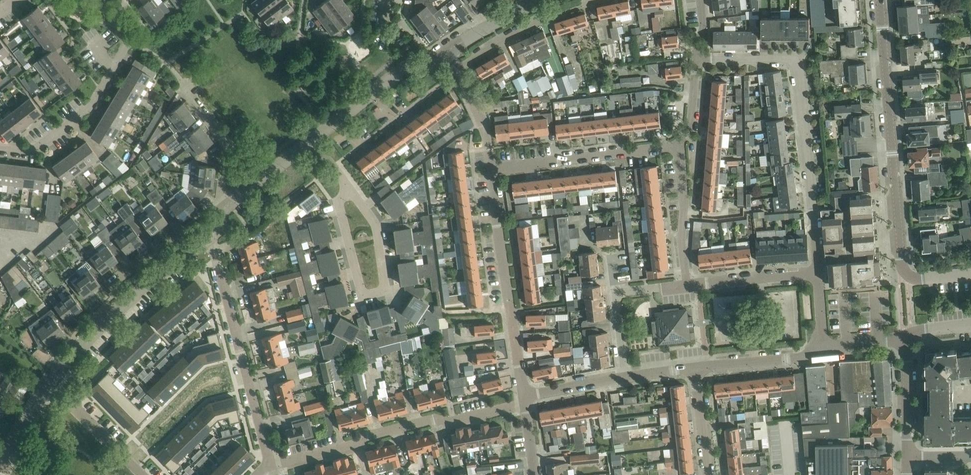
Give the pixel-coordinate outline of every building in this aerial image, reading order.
[(138,0),(142,5),(138,8),(144,17),(158,6),(154,0),(139,0),(138,0)] [(272,6),(268,0),(256,0),(251,3),(260,15),(272,6)] [(287,0),(280,0),(272,6),(281,18),(293,9),(287,0)] [(342,0),(327,0),(325,2),(334,14),(345,4),(342,0)] [(415,9),(418,13),(411,18),(418,26),(433,13),(430,9),(432,7),(429,3),(429,1),(420,0),(416,0),(415,9)] [(658,5),(659,10),(664,9),(664,11),(673,10),(673,4),(674,3),(674,0),(658,0),(658,5)] [(714,9),(724,8),(725,14),(738,12),(736,0),(713,0),(714,9)] [(911,5),(898,6),(899,15),(903,15),(917,14),(916,6),(935,5),(935,0),(911,0),(911,5)] [(631,12),(629,1),(613,4),(615,15),(631,12)] [(322,23),(334,14),(325,2),(313,11),(322,23)] [(456,5),(459,8),(455,11),(461,19),(470,12),(461,2),(456,5)] [(355,16),(345,4),(334,14),(343,26),(355,16)] [(615,15),(613,4),(598,7),(600,18),(615,15)] [(837,15),(861,12),(861,4),(837,6),(837,15)] [(44,15),(38,6),(22,18),(29,27),(44,15)] [(164,14),(165,14),(158,6),(144,17),(151,25),(155,22),(158,27),(168,19),(164,14)] [(272,6),(260,15),(269,27),(281,18),(272,6)] [(447,16),(441,8),(433,13),(418,26),(424,34),(442,20),(443,20),(447,16)] [(668,21),(668,16),(665,16),(664,11),(664,9),(659,10),(660,17),(661,23),(662,22),(663,30),(675,28),(674,20),(668,21)] [(655,17),(653,18),(654,31),(661,31),(659,18),(660,17),(659,10),(655,10),(655,17)] [(781,39),(781,18),(781,11),(771,11),(771,18),(771,39),(781,39)] [(861,12),(837,15),(838,25),(862,23),(861,12)] [(585,13),(570,18),(574,29),(573,29),(575,34),(577,40),(581,39),(580,33),(583,32),(581,27),(589,24),(585,13)] [(334,14),(322,23),(331,35),(343,26),(334,14)] [(900,32),(900,33),(926,30),(926,37),(937,36),(937,35),(943,35),(942,24),(936,24),(936,22),(918,24),(917,14),(903,15),(904,32),(900,32)] [(36,35),(51,24),(44,15),(29,27),(36,35)] [(574,29),(570,18),(555,23),(559,34),(573,29),(574,29)] [(771,39),(771,18),(761,18),(761,39),(771,39)] [(781,39),(790,39),(790,18),(781,18),(781,39)] [(790,39),(800,39),(800,18),(790,18),(790,39)] [(800,39),(810,39),(809,18),(800,18),(800,39)] [(443,20),(442,20),(424,34),(430,43),(446,30),(442,25),(445,23),(443,20)] [(42,44),(58,32),(51,24),(36,35),(42,44)] [(838,26),(839,31),(847,31),(848,44),(841,45),(842,58),(849,58),(858,57),(857,45),(864,45),(863,27),(848,29),(848,25),(838,26)] [(613,27),(610,28),(613,40),(619,39),(618,33),(617,26),(613,27)] [(549,47),(547,41),(548,41),(544,31),(529,37),(539,58),(540,61),(551,56),(548,47),(549,47)] [(725,31),(724,31),(714,32),(714,49),(725,48),(725,31)] [(736,48),(736,31),(725,31),(725,48),(736,48)] [(747,48),(747,31),(736,31),(736,48),(747,48)] [(758,48),(758,31),(747,31),(747,48),(758,48)] [(58,46),(64,41),(58,32),(42,44),(49,52),(57,46),(58,46)] [(658,38),(659,48),(663,47),(663,48),(679,46),(678,35),(662,37),(658,38)] [(18,42),(15,37),(10,40),(11,41),(7,43),(11,48),(18,42)] [(539,58),(529,37),(515,43),(509,46),(519,68),(539,58)] [(922,43),(901,45),(903,64),(914,63),(913,51),(922,51),(931,51),(930,39),(921,39),(922,43)] [(0,40),(0,58),(9,52),(0,40)] [(49,52),(39,59),(34,64),(40,72),(61,56),(58,52),(61,50),(58,46),(57,46),(49,52)] [(514,68),(504,52),(491,60),(496,70),(502,67),(504,71),(499,74),(502,81),(504,83),(516,76),(512,69),(514,68)] [(47,81),(68,65),(61,56),(40,72),(47,81)] [(866,63),(859,63),(858,57),(849,58),(842,58),(820,60),(821,73),(831,73),(832,76),(835,76),(835,84),(857,82),(867,82),(866,63)] [(491,60),(477,68),(483,78),(491,73),(493,72),(496,70),(491,60)] [(661,69),(662,79),(667,78),(667,79),(682,77),(681,66),(679,66),(678,61),(668,62),(668,67),(665,67),(666,69),(661,69)] [(572,63),(565,65),(565,66),(569,75),(574,74),(575,73),(576,73),(572,63)] [(649,74),(659,73),(658,63),(648,64),(649,74)] [(17,73),(22,69),(18,64),(9,71),(13,76),(17,73)] [(133,65),(128,74),(145,84),(145,83),(148,79),(151,81),(157,72),(144,64),(141,70),(133,65)] [(59,85),(74,74),(68,65),(47,81),(53,89),(59,85)] [(531,80),(525,67),(520,69),(523,75),(528,86),(529,86),(534,96),(552,87),(547,74),(542,77),(541,75),(531,80)] [(904,90),(907,90),(908,97),(913,96),(913,98),(914,98),(914,99),(916,99),(917,99),(918,99),(919,99),(920,98),(922,96),(923,94),(923,93),(924,92),(924,90),(924,87),(921,87),(920,83),(938,82),(937,68),(928,69),(918,69),(919,75),(903,76),(904,90)] [(782,82),(781,70),(764,73),(765,84),(782,82)] [(574,74),(569,75),(571,83),(577,81),(575,73),(574,74)] [(963,74),(964,87),(970,86),(970,73),(963,74)] [(66,94),(81,82),(74,74),(59,85),(66,94)] [(128,74),(123,83),(140,93),(140,92),(143,87),(146,89),(149,85),(145,83),(145,84),(128,74)] [(508,82),(510,86),(515,83),(519,91),(528,86),(523,75),(513,80),(508,82)] [(575,94),(568,75),(557,79),(563,94),(569,91),(570,95),(575,94)] [(624,87),(642,86),(641,76),(623,77),(624,87)] [(727,82),(713,81),(712,93),(726,95),(727,82)] [(784,92),(782,82),(765,84),(767,94),(784,92)] [(123,83),(118,92),(134,102),(135,101),(138,96),(141,98),(143,94),(140,92),(140,93),(123,83)] [(554,89),(547,92),(551,99),(557,96),(555,92),(554,89)] [(651,91),(651,90),(644,91),(644,97),(645,102),(653,101),(652,95),(655,95),(656,97),(660,96),(660,90),(651,91)] [(118,92),(112,100),(129,111),(130,110),(133,105),(136,107),(138,103),(135,101),(134,102),(118,92)] [(524,94),(524,92),(518,93),(520,105),(533,103),(532,97),(528,97),(524,98),(524,94)] [(784,92),(767,94),(761,95),(762,106),(768,105),(785,103),(784,92)] [(458,104),(450,93),(440,100),(452,117),(456,113),(453,108),(458,104)] [(711,106),(725,108),(726,95),(712,93),(711,106)] [(176,97),(174,98),(169,106),(163,116),(170,125),(189,111),(182,102),(181,103),(176,97)] [(42,113),(30,98),(21,104),(33,120),(42,113)] [(112,100),(107,109),(124,120),(124,119),(127,114),(130,116),(133,111),(130,110),(129,111),(112,100)] [(453,119),(452,117),(440,100),(429,108),(441,125),(442,126),(453,119)] [(961,100),(948,101),(948,108),(961,107),(961,100)] [(909,104),(909,107),(906,107),(906,111),(904,111),(905,117),(906,117),(907,121),(927,119),(926,106),(925,102),(909,104)] [(786,114),(785,103),(768,105),(769,116),(786,114)] [(33,120),(21,104),(12,111),(24,126),(33,120)] [(861,104),(851,104),(835,106),(836,117),(844,116),(843,115),(862,113),(861,104)] [(724,120),(725,108),(711,106),(710,119),(724,120)] [(9,107),(0,113),(16,133),(24,126),(12,111),(9,107)] [(441,125),(429,108),(419,116),(427,127),(431,132),(441,125)] [(633,115),(632,108),(620,109),(622,130),(635,129),(633,115)] [(107,109),(102,118),(119,128),(119,127),(122,123),(125,125),(127,121),(124,119),(124,120),(107,109)] [(619,109),(620,116),(608,118),(609,132),(622,130),(620,109),(619,109)] [(964,109),(951,110),(953,123),(965,122),(964,109)] [(195,119),(189,111),(170,125),(169,125),(175,132),(179,129),(180,130),(195,119)] [(609,132),(608,118),(607,111),(594,112),(594,113),(595,119),(597,133),(609,132)] [(533,113),(534,119),(535,119),(537,135),(549,133),(549,127),(553,126),(552,112),(541,113),(539,112),(533,113)] [(661,126),(659,112),(646,113),(648,127),(661,126)] [(3,134),(2,134),(7,140),(16,133),(0,113),(0,130),(3,134)] [(595,119),(594,113),(581,115),(584,135),(597,133),(595,119)] [(648,127),(646,113),(633,115),(635,129),(648,127)] [(844,116),(845,134),(841,134),(843,155),(847,155),(857,154),(856,141),(854,141),(853,134),(871,133),(870,114),(862,114),(862,113),(843,115),(844,116)] [(508,115),(505,115),(495,116),(498,139),(511,138),(509,122),(508,115)] [(581,115),(582,121),(569,123),(571,136),(584,135),(581,115)] [(427,127),(419,116),(408,123),(417,135),(427,127)] [(102,118),(96,126),(113,137),(114,136),(117,131),(120,133),(122,129),(119,127),(119,128),(102,118)] [(471,118),(462,122),(458,124),(459,126),(459,127),(462,131),(472,126),(473,124),(471,118)] [(535,119),(534,119),(522,120),(524,136),(537,135),(535,119)] [(723,133),(724,120),(710,119),(709,132),(723,133)] [(785,130),(784,119),(767,121),(769,132),(785,130)] [(522,120),(514,121),(509,122),(511,138),(524,136),(522,120)] [(417,135),(408,123),(398,131),(406,142),(417,135)] [(569,123),(556,124),(558,138),(571,136),(569,123)] [(906,135),(906,142),(908,142),(908,145),(929,144),(929,137),(931,137),(931,135),(938,135),(937,124),(921,126),(922,132),(907,133),(908,135),(906,135)] [(200,125),(184,138),(184,139),(180,143),(176,139),(167,146),(170,151),(175,147),(176,149),(182,145),(186,150),(192,145),(207,133),(200,125)] [(113,137),(96,126),(91,136),(108,146),(111,140),(114,142),(117,138),(114,136),(113,137)] [(455,134),(462,131),(459,127),(452,129),(447,133),(451,137),(455,134)] [(787,141),(785,130),(769,132),(770,143),(787,141)] [(398,131),(387,139),(395,150),(399,155),(400,157),(406,152),(405,151),(409,148),(405,143),(406,142),(398,131)] [(721,146),(722,146),(723,133),(709,132),(708,145),(721,146)] [(192,145),(198,153),(194,156),(196,160),(197,160),(209,157),(206,151),(204,148),(213,142),(207,133),(192,145)] [(437,141),(440,145),(451,137),(447,133),(437,141)] [(173,134),(163,141),(159,144),(163,149),(167,146),(176,139),(173,134)] [(395,150),(387,139),(377,146),(385,158),(386,157),(389,162),(399,155),(395,150)] [(444,153),(443,153),(444,161),(449,160),(450,166),(464,164),(462,151),(456,152),(454,139),(446,145),(443,148),(444,153)] [(86,141),(78,148),(89,163),(90,163),(95,159),(97,162),(100,160),(86,141)] [(440,145),(437,141),(430,145),(434,150),(440,145)] [(787,141),(770,143),(764,144),(765,154),(766,154),(788,151),(787,141)] [(722,146),(721,146),(708,145),(707,158),(711,158),(720,159),(727,160),(728,146),(722,146)] [(385,158),(377,146),(366,154),(375,165),(385,158)] [(909,152),(910,166),(914,165),(915,173),(928,172),(940,171),(939,163),(929,164),(928,155),(932,155),(941,154),(940,147),(918,149),(918,151),(909,152)] [(78,148),(70,153),(81,169),(82,169),(84,172),(88,169),(91,173),(94,170),(92,166),(90,163),(89,163),(78,148)] [(416,156),(420,161),(426,156),(423,151),(416,156)] [(789,162),(788,151),(766,154),(767,165),(770,165),(789,162)] [(117,167),(122,163),(112,152),(107,156),(117,167)] [(70,153),(61,160),(73,176),(74,176),(79,172),(81,175),(84,172),(82,169),(81,169),(70,153)] [(375,165),(366,154),(356,162),(368,178),(378,171),(374,166),(375,165)] [(155,155),(148,161),(151,165),(158,159),(155,155)] [(102,161),(113,172),(117,177),(123,172),(117,167),(107,156),(102,161)] [(420,161),(416,156),(409,161),(413,166),(420,161)] [(197,160),(196,160),(192,162),(190,174),(214,177),(215,167),(210,166),(211,162),(209,157),(197,160)] [(858,180),(859,190),(864,189),(864,191),(878,189),(876,166),(873,166),(873,157),(850,158),(852,176),(856,175),(856,181),(858,180)] [(719,172),(720,159),(711,158),(707,158),(706,171),(719,172)] [(142,172),(149,166),(143,159),(136,164),(142,172)] [(73,176),(61,160),(53,166),(65,182),(71,178),(73,181),(76,178),(74,176),(73,176)] [(789,162),(770,165),(771,175),(777,174),(777,175),(794,172),(792,161),(789,162)] [(5,163),(3,183),(9,184),(9,187),(8,193),(12,193),(13,188),(13,184),(16,164),(5,163)] [(16,164),(13,184),(19,185),(19,189),(23,189),(23,187),(23,185),(26,166),(16,164)] [(395,171),(399,176),(409,169),(406,164),(395,171)] [(465,176),(464,164),(450,166),(451,178),(465,176)] [(657,165),(652,166),(634,168),(636,181),(658,178),(657,165)] [(36,167),(26,166),(23,185),(29,186),(29,190),(33,190),(33,187),(36,167)] [(36,167),(33,187),(39,187),(39,191),(43,192),(43,191),(49,192),(50,184),(44,183),(45,179),(45,178),(46,168),(44,168),(36,167)] [(617,184),(616,170),(603,172),(604,186),(617,184)] [(928,172),(928,179),(912,180),(913,200),(930,198),(929,185),(940,184),(948,184),(947,170),(940,171),(928,172)] [(385,179),(388,184),(399,176),(395,171),(385,179)] [(718,185),(719,172),(706,171),(704,184),(718,185)] [(604,186),(603,172),(590,173),(592,187),(604,186)] [(795,183),(794,172),(777,175),(778,185),(795,183)] [(592,187),(590,173),(577,175),(579,189),(592,187)] [(183,182),(184,182),(183,186),(185,187),(189,190),(204,196),(207,192),(207,187),(213,187),(214,177),(190,174),(190,175),(184,174),(183,182)] [(386,186),(378,191),(383,199),(381,201),(387,209),(425,182),(424,174),(407,186),(397,194),(395,191),(391,193),(386,186)] [(564,177),(566,191),(579,189),(577,175),(564,177)] [(467,189),(465,176),(451,178),(453,191),(467,189)] [(566,191),(564,177),(551,178),(553,192),(566,191)] [(553,192),(551,178),(539,180),(540,194),(553,192)] [(658,178),(636,181),(637,187),(644,186),(645,193),(660,191),(658,178)] [(388,184),(385,179),(374,186),(378,191),(386,186),(388,184)] [(540,194),(539,180),(526,181),(527,195),(540,194)] [(526,181),(513,183),(515,197),(527,195),(526,181)] [(163,197),(152,182),(147,186),(151,191),(158,201),(163,197)] [(423,191),(426,191),(425,182),(387,209),(393,218),(407,208),(405,204),(415,197),(423,191)] [(797,194),(795,183),(778,185),(780,196),(797,194)] [(717,197),(718,185),(704,184),(703,197),(717,198),(717,197)] [(189,190),(185,187),(174,196),(186,209),(190,215),(198,208),(195,205),(199,202),(204,196),(189,190)] [(469,202),(467,189),(453,191),(455,204),(469,202)] [(611,201),(609,189),(605,190),(607,202),(606,202),(607,207),(620,206),(620,200),(611,201)] [(874,260),(874,252),(876,252),(872,197),(869,197),(868,194),(858,194),(858,189),(830,192),(830,201),(824,202),(825,207),(831,207),(831,209),(822,209),(827,278),(830,278),(830,284),(874,281),(873,276),(876,273),(881,273),(880,259),(874,260)] [(158,201),(151,191),(147,195),(154,204),(158,201)] [(661,204),(660,191),(645,193),(646,206),(661,204)] [(314,192),(291,209),(286,213),(288,222),(295,220),(294,216),(304,208),(307,211),(309,209),(310,211),(318,209),(316,203),(320,200),(314,192)] [(46,207),(53,208),(54,194),(48,193),(46,207)] [(53,208),(59,208),(61,195),(54,194),(53,208)] [(775,211),(787,210),(787,206),(798,205),(797,194),(780,196),(780,197),(773,197),(775,211)] [(190,215),(186,209),(174,196),(166,202),(181,221),(190,215)] [(703,197),(702,209),(721,211),(721,206),(723,207),(724,198),(717,197),(717,198),(703,197)] [(738,209),(730,210),(730,217),(744,216),(744,199),(737,199),(738,209)] [(949,210),(948,205),(948,204),(947,204),(947,201),(946,202),(935,203),(936,205),(936,206),(919,207),(920,221),(924,221),(930,220),(937,219),(940,219),(940,215),(941,215),(949,214),(949,210)] [(470,215),(469,202),(455,204),(456,217),(470,215)] [(131,207),(130,208),(126,203),(122,205),(134,220),(137,217),(138,217),(135,212),(131,207)] [(663,217),(661,204),(646,206),(648,219),(663,217)] [(118,211),(124,220),(118,225),(135,247),(143,241),(131,226),(129,223),(134,220),(122,205),(118,209),(118,211)] [(138,217),(137,217),(139,219),(151,235),(160,228),(156,223),(148,213),(143,206),(135,212),(138,217)] [(168,222),(156,206),(148,213),(156,223),(160,228),(168,222)] [(53,208),(46,207),(45,220),(51,221),(53,208)] [(58,222),(59,212),(59,208),(53,208),(51,221),(58,222)] [(517,212),(517,218),(533,216),(532,210),(517,212)] [(20,214),(19,217),(22,217),(21,229),(27,230),(28,218),(30,218),(30,213),(20,212),(20,214)] [(472,228),(470,215),(456,217),(458,229),(472,228)] [(559,228),(569,227),(567,216),(557,217),(559,228)] [(665,230),(663,217),(648,219),(649,232),(660,230),(665,230)] [(73,223),(70,218),(60,226),(63,231),(64,230),(73,223)] [(310,226),(298,230),(295,220),(288,222),(292,238),(328,228),(326,218),(309,223),(310,226)] [(411,232),(411,228),(394,230),(395,241),(432,236),(430,219),(422,220),(424,230),(411,232)] [(613,221),(613,226),(607,226),(609,244),(620,243),(619,231),(623,231),(622,220),(613,221)] [(693,230),(692,248),(699,249),(700,248),(701,227),(709,228),(709,222),(694,221),(693,230)] [(533,237),(532,224),(518,226),(520,239),(533,237)] [(118,225),(109,231),(106,226),(101,230),(109,239),(113,236),(120,246),(126,254),(135,247),(118,225)] [(945,250),(945,247),(970,242),(970,226),(970,225),(959,228),(960,234),(944,237),(943,237),(944,238),(939,239),(939,233),(936,233),(936,228),(920,229),(921,237),(923,237),(924,243),(922,243),(922,252),(932,251),(931,249),(937,249),(937,251),(945,250)] [(609,244),(607,226),(596,228),(598,245),(609,244)] [(560,240),(570,238),(569,227),(559,228),(560,240)] [(331,239),(328,228),(292,238),(295,247),(296,251),(296,254),(303,252),(301,242),(313,239),(314,243),(331,239)] [(474,240),(472,228),(458,229),(460,242),(474,240)] [(72,240),(64,230),(63,231),(52,240),(60,249),(72,240)] [(101,230),(97,233),(102,240),(94,246),(98,251),(110,266),(118,260),(106,245),(104,243),(109,239),(101,230)] [(665,230),(660,230),(649,232),(651,244),(666,243),(665,230)] [(807,257),(806,235),(796,236),(798,258),(807,257)] [(432,236),(395,241),(396,251),(413,249),(413,245),(426,243),(427,253),(434,252),(432,236)] [(798,258),(796,236),(786,237),(788,259),(798,258)] [(535,250),(533,237),(520,239),(521,252),(535,250)] [(778,259),(777,237),(767,238),(769,260),(778,259)] [(788,259),(786,237),(777,237),(778,259),(788,259)] [(561,251),(571,249),(570,238),(560,240),(561,251)] [(769,260),(767,238),(757,239),(759,261),(769,260)] [(56,253),(60,249),(52,240),(43,248),(50,256),(55,252),(56,253)] [(476,253),(474,240),(460,242),(462,255),(476,253)] [(254,249),(259,248),(257,242),(238,246),(242,261),(256,257),(254,249)] [(729,243),(730,250),(724,250),(726,264),(739,263),(737,249),(736,242),(729,243)] [(651,244),(646,245),(647,251),(651,251),(652,257),(668,255),(666,243),(651,244)] [(700,268),(713,266),(712,252),(711,247),(700,248),(699,249),(700,254),(699,254),(700,268)] [(752,261),(750,247),(737,249),(739,263),(752,261)] [(535,250),(521,252),(523,265),(537,263),(543,262),(542,249),(535,250)] [(42,250),(35,255),(31,250),(26,254),(34,263),(45,253),(42,250)] [(318,258),(306,262),(303,252),(296,254),(301,270),(336,260),(334,250),(317,254),(318,258)] [(726,264),(724,250),(712,252),(713,266),(726,264)] [(98,251),(90,258),(87,260),(92,267),(96,273),(99,270),(101,273),(110,266),(98,251)] [(598,263),(597,251),(579,253),(580,265),(598,263)] [(415,265),(415,261),(398,263),(399,274),(436,268),(434,252),(427,253),(428,263),(415,265)] [(477,266),(476,253),(462,255),(458,255),(460,268),(463,268),(477,266)] [(256,257),(242,261),(246,276),(265,271),(263,264),(267,264),(265,255),(256,258),(256,257)] [(648,276),(648,278),(664,276),(663,269),(669,268),(668,255),(652,257),(654,270),(647,271),(648,276)] [(17,262),(25,272),(30,267),(22,258),(17,262)] [(339,271),(336,260),(301,270),(305,286),(312,284),(309,274),(322,271),(322,275),(339,271)] [(538,276),(537,263),(523,265),(524,277),(538,276)] [(599,273),(598,263),(580,265),(581,276),(599,273)] [(479,279),(477,266),(463,268),(465,280),(479,279)] [(8,271),(15,279),(16,280),(13,282),(15,285),(23,279),(18,274),(12,267),(8,271)] [(88,269),(81,275),(92,290),(100,284),(97,281),(101,278),(96,273),(92,267),(88,269)] [(436,268),(399,274),(401,284),(411,283),(418,282),(417,278),(430,276),(431,286),(438,285),(436,268)] [(77,270),(69,277),(71,280),(67,283),(74,292),(76,290),(78,292),(79,291),(84,297),(92,290),(81,275),(77,270)] [(293,297),(305,294),(299,270),(276,276),(276,277),(278,285),(289,282),(293,297)] [(15,279),(8,271),(1,276),(6,285),(9,291),(15,285),(13,282),(16,280),(15,279)] [(540,289),(538,276),(524,277),(526,290),(540,289)] [(481,292),(479,279),(465,280),(467,293),(481,292)] [(195,281),(187,287),(199,301),(206,294),(195,281)] [(567,290),(582,288),(584,298),(585,298),(602,296),(600,285),(583,287),(582,281),(566,283),(567,290)] [(327,290),(314,294),(312,284),(305,286),(309,302),(345,292),(342,282),(326,286),(327,290)] [(273,302),(276,301),(273,286),(269,287),(250,292),(254,307),(258,306),(273,302)] [(70,293),(66,287),(58,293),(74,314),(82,308),(70,293)] [(187,287),(180,293),(191,307),(199,301),(187,287)] [(540,289),(526,290),(527,303),(541,301),(540,289)] [(347,303),(345,292),(309,302),(313,317),(313,318),(320,316),(318,306),(330,303),(331,307),(347,303)] [(481,292),(467,293),(468,306),(482,304),(481,292)] [(49,300),(54,306),(55,307),(52,309),(57,315),(59,313),(66,321),(74,314),(58,293),(49,300)] [(180,293),(172,299),(184,313),(191,307),(180,293)] [(428,304),(413,295),(408,304),(411,306),(439,324),(439,318),(442,317),(441,304),(434,305),(434,310),(433,312),(425,308),(428,304)] [(603,296),(602,296),(585,298),(587,309),(605,307),(603,296)] [(172,299),(165,305),(176,319),(184,313),(172,299)] [(273,302),(254,307),(258,321),(277,316),(273,302)] [(408,304),(402,313),(405,315),(409,317),(410,318),(416,322),(418,319),(429,326),(421,328),(423,334),(431,332),(439,330),(439,328),(439,324),(411,306),(408,304)] [(165,305),(157,312),(169,326),(176,319),(165,305)] [(390,315),(388,305),(377,308),(387,344),(392,343),(400,341),(403,340),(401,333),(391,335),(388,323),(392,322),(390,315)] [(605,307),(587,309),(588,319),(583,320),(581,323),(582,326),(596,325),(596,319),(606,318),(605,307)] [(288,322),(304,317),(301,308),(285,311),(288,322)] [(370,320),(372,327),(376,326),(379,339),(369,341),(371,348),(387,344),(377,308),(367,311),(370,320)] [(682,341),(690,340),(689,331),(694,331),(692,317),(688,317),(687,309),(678,310),(678,308),(664,309),(664,311),(656,312),(657,321),(652,321),(654,335),(659,335),(660,343),(668,342),(668,344),(682,343),(682,341)] [(57,315),(52,309),(40,318),(56,339),(64,332),(61,328),(64,326),(65,327),(56,315),(57,315)] [(157,312),(150,318),(161,332),(169,326),(157,312)] [(550,314),(527,315),(527,325),(551,324),(557,324),(556,314),(550,314)] [(336,334),(331,343),(320,346),(324,360),(330,359),(350,321),(340,317),(336,326),(332,332),(336,334)] [(40,318),(29,326),(33,334),(37,331),(48,345),(56,339),(40,318)] [(307,329),(304,320),(286,324),(289,334),(305,330),(307,330),(307,329)] [(569,320),(559,321),(560,332),(570,331),(569,320)] [(146,321),(139,328),(151,341),(158,334),(146,321)] [(351,341),(354,337),(362,340),(364,350),(371,348),(369,341),(366,330),(350,321),(347,326),(330,359),(343,355),(342,351),(348,340),(351,341)] [(494,334),(493,324),(460,326),(461,336),(494,334)] [(307,330),(305,330),(307,341),(318,338),(315,327),(307,329),(307,330)] [(455,347),(453,327),(440,328),(442,349),(443,349),(454,348),(453,347),(455,347)] [(139,328),(132,335),(144,348),(151,341),(139,328)] [(597,328),(582,329),(583,333),(589,334),(591,345),(609,343),(608,332),(598,333),(597,328)] [(217,332),(207,335),(209,342),(213,359),(223,356),(217,332)] [(283,340),(281,333),(262,338),(266,352),(280,348),(278,341),(283,340)] [(132,335),(125,342),(137,355),(144,348),(132,335)] [(403,340),(400,341),(401,349),(402,354),(414,352),(414,351),(412,339),(411,338),(408,338),(403,340)] [(538,340),(528,341),(529,351),(539,350),(552,349),(552,339),(538,340)] [(300,355),(318,351),(315,341),(298,345),(300,355)] [(400,341),(392,343),(394,351),(401,349),(400,341)] [(125,342),(118,349),(130,361),(137,355),(125,342)] [(197,345),(194,345),(203,361),(213,359),(209,342),(197,345)] [(610,354),(609,343),(591,345),(592,356),(609,354),(610,354)] [(194,345),(184,356),(196,368),(203,361),(194,345)] [(572,355),(570,346),(554,348),(555,357),(561,357),(572,355)] [(280,348),(266,352),(269,367),(283,363),(286,372),(297,369),(295,360),(288,362),(287,356),(290,355),(288,347),(280,348)] [(382,360),(379,347),(360,351),(363,364),(382,360)] [(573,348),(574,357),(584,356),(583,347),(573,348)] [(454,348),(443,349),(449,378),(459,377),(454,348)] [(118,349),(111,355),(120,365),(123,368),(130,361),(118,349)] [(935,353),(929,354),(926,357),(926,362),(925,363),(925,371),(928,376),(925,376),(925,385),(928,385),(931,390),(928,390),(928,408),(931,407),(928,413),(926,413),(926,420),(929,420),(926,425),(926,434),(933,434),(933,441),(942,441),(947,438),(947,441),(954,441),(959,438),(959,440),(968,440),(970,439),(970,418),(951,419),(948,416),(947,414),(950,414),(950,378),(946,375),(949,371),(953,374),(970,372),(970,350),(957,352),(957,349),(948,350),(949,353),(943,351),(936,352),(936,351),(935,351),(935,353)] [(495,351),(485,352),(471,353),(473,363),(496,361),(495,351)] [(591,356),(591,357),(592,367),(610,365),(609,354),(592,356),(591,356)] [(561,357),(561,364),(574,362),(573,355),(572,355),(561,357)] [(184,356),(176,363),(189,375),(196,368),(184,356)] [(554,357),(539,359),(540,367),(555,365),(554,357)] [(392,371),(386,371),(386,379),(395,379),(395,383),(404,383),(403,358),(391,358),(392,371)] [(890,358),(840,361),(842,401),(847,401),(848,418),(856,417),(855,411),(859,406),(877,405),(877,408),(892,407),(890,358)] [(333,380),(335,379),(331,360),(320,362),(324,382),(327,381),(327,384),(326,384),(329,398),(336,396),(333,380)] [(176,363),(169,369),(182,382),(189,375),(176,363)] [(535,380),(563,374),(561,364),(533,370),(535,380)] [(825,364),(806,366),(806,367),(807,367),(810,411),(801,412),(803,437),(848,436),(848,418),(847,401),(842,401),(827,402),(825,365),(826,365),(825,364)] [(36,366),(24,384),(29,387),(41,369),(36,366)] [(286,372),(288,380),(274,384),(278,398),(292,394),(290,387),(294,385),(293,379),(299,377),(300,378),(312,375),(310,366),(298,369),(297,369),(286,372)] [(169,369),(162,376),(175,389),(182,382),(169,369)] [(361,371),(353,373),(357,391),(359,391),(366,389),(361,371)] [(109,372),(91,389),(99,397),(114,383),(113,382),(116,379),(109,372)] [(794,376),(794,375),(781,376),(783,396),(784,402),(798,400),(806,399),(803,375),(794,376)] [(162,376),(155,383),(168,396),(175,389),(162,376)] [(450,388),(463,386),(468,385),(466,376),(449,379),(450,388)] [(783,396),(781,376),(767,378),(770,397),(783,396)] [(6,393),(13,383),(6,378),(0,386),(0,387),(0,389),(6,393)] [(479,393),(502,387),(500,378),(477,383),(479,393)] [(770,397),(767,378),(754,379),(756,392),(757,398),(770,397)] [(756,392),(754,379),(741,381),(742,393),(756,392)] [(436,388),(429,390),(431,401),(432,405),(447,401),(446,397),(444,391),(442,381),(435,383),(436,388)] [(741,381),(728,382),(729,395),(730,395),(742,393),(741,381)] [(716,396),(722,396),(723,400),(730,399),(730,395),(729,395),(728,382),(715,383),(716,396)] [(114,383),(99,397),(107,406),(122,391),(114,383)] [(155,383),(148,390),(161,403),(168,396),(155,383)] [(419,387),(413,389),(415,399),(418,409),(432,405),(431,401),(429,390),(427,383),(418,385),(419,387)] [(684,384),(671,386),(672,398),(681,397),(685,397),(684,384)] [(452,395),(463,393),(464,391),(463,386),(450,388),(452,395)] [(122,391),(107,406),(116,414),(130,400),(122,391)] [(402,391),(388,395),(389,401),(392,411),(393,415),(407,411),(406,408),(405,402),(404,397),(403,395),(402,391)] [(292,394),(278,398),(281,413),(300,408),(298,401),(294,402),(292,394)] [(380,397),(373,399),(379,419),(393,415),(392,411),(389,401),(387,395),(380,397)] [(624,404),(637,403),(636,396),(623,397),(624,404)] [(234,397),(224,400),(228,417),(230,424),(240,421),(234,397)] [(681,397),(672,398),(674,410),(683,409),(687,409),(685,397),(681,397)] [(130,400),(116,414),(124,422),(139,408),(130,400)] [(224,400),(209,404),(218,419),(220,419),(228,417),(224,400)] [(320,401),(303,406),(305,415),(315,412),(318,412),(328,409),(328,408),(326,400),(320,401)] [(601,428),(611,426),(609,413),(610,412),(610,411),(608,401),(602,402),(602,400),(590,402),(592,416),(599,414),(601,428)] [(355,404),(348,405),(349,406),(350,411),(353,421),(354,425),(368,422),(367,418),(365,412),(363,403),(363,402),(361,402),(355,404)] [(590,402),(577,405),(582,432),(582,431),(587,431),(586,425),(588,424),(587,416),(592,416),(590,402)] [(209,404),(199,414),(211,426),(218,419),(209,404)] [(573,433),(577,451),(585,449),(582,431),(582,432),(577,405),(565,407),(567,420),(568,427),(576,426),(577,432),(573,433)] [(139,408),(124,422),(132,431),(150,413),(142,406),(139,409),(139,408)] [(567,420),(565,407),(553,409),(555,422),(556,429),(557,436),(562,435),(561,428),(562,428),(561,421),(567,420)] [(877,408),(872,408),(873,426),(869,427),(869,431),(882,431),(882,426),(892,426),(892,407),(877,408)] [(341,408),(334,409),(337,419),(339,429),(354,425),(353,421),(350,411),(342,413),(341,408)] [(328,409),(318,412),(319,419),(323,418),(323,417),(325,416),(330,415),(328,409)] [(553,409),(540,411),(542,424),(555,422),(553,409)] [(683,409),(674,410),(674,415),(675,423),(684,422),(688,421),(687,409),(683,409)] [(737,414),(725,415),(724,409),(718,409),(719,421),(729,420),(737,419),(737,414)] [(199,414),(192,420),(204,433),(211,426),(199,414)] [(330,415),(325,416),(328,429),(325,430),(327,435),(335,433),(333,428),(330,418),(330,415)] [(286,430),(289,442),(313,436),(308,417),(291,421),(293,428),(286,430)] [(616,421),(618,430),(631,428),(629,419),(616,421)] [(192,420),(185,427),(197,440),(204,433),(192,420)] [(684,422),(675,423),(676,429),(677,435),(686,434),(690,434),(688,421),(684,422)] [(480,424),(481,428),(476,429),(478,444),(491,442),(488,427),(487,423),(480,424)] [(501,425),(488,427),(491,442),(503,440),(504,443),(509,443),(507,432),(502,433),(501,425)] [(470,430),(470,426),(463,427),(466,447),(478,444),(476,429),(470,430)] [(185,427),(178,434),(190,447),(197,440),(185,427)] [(456,433),(451,434),(453,449),(466,447),(463,427),(455,428),(456,433)] [(738,429),(738,427),(725,429),(727,442),(746,440),(745,428),(738,429)] [(768,438),(767,428),(754,430),(755,439),(761,438),(768,438)] [(616,429),(612,429),(613,443),(630,441),(629,429),(617,431),(616,429)] [(440,455),(434,433),(420,437),(423,451),(432,449),(434,457),(440,455)] [(178,434),(171,441),(184,454),(190,447),(178,434)] [(686,434),(677,435),(677,436),(678,448),(687,447),(691,446),(690,434),(686,434)] [(423,451),(420,437),(405,441),(408,451),(411,463),(417,461),(415,453),(423,451)] [(747,448),(746,440),(727,442),(728,455),(741,453),(741,448),(747,448)] [(171,441),(164,448),(177,460),(184,454),(171,441)] [(241,444),(234,451),(246,464),(253,457),(241,444)] [(394,444),(380,447),(381,453),(386,469),(394,467),(400,465),(397,453),(394,444)] [(816,458),(806,458),(807,472),(807,474),(893,474),(893,469),(892,469),(892,456),(882,456),(882,457),(877,457),(877,454),(877,453),(877,452),(876,451),(875,450),(873,449),(854,448),(854,444),(844,444),(816,445),(816,458)] [(678,448),(670,449),(671,456),(671,461),(672,461),(689,459),(693,459),(691,446),(687,447),(678,448)] [(380,447),(365,451),(367,457),(368,461),(371,473),(377,471),(386,469),(381,453),(380,447)] [(164,448),(157,455),(174,473),(182,465),(177,460),(164,448)] [(661,449),(652,451),(653,458),(662,457),(661,449)] [(234,451),(227,458),(239,471),(246,464),(234,451)] [(571,465),(600,462),(599,452),(570,455),(571,465)] [(743,467),(741,453),(728,455),(730,468),(743,467)] [(440,456),(438,456),(441,468),(449,466),(445,454),(440,456)] [(616,455),(611,455),(613,466),(620,465),(619,454),(616,455)] [(761,465),(767,464),(766,455),(760,456),(754,456),(755,465),(761,465)] [(340,458),(344,474),(352,474),(357,474),(353,459),(348,460),(347,456),(340,458)] [(476,460),(470,460),(470,457),(465,458),(465,461),(466,461),(467,467),(476,466),(476,460)] [(220,465),(230,474),(235,474),(239,471),(227,458),(220,465)] [(329,465),(331,474),(344,474),(340,458),(333,460),(334,464),(329,465)] [(689,459),(672,461),(673,466),(673,468),(680,467),(681,473),(694,471),(693,459),(689,459)] [(316,469),(318,474),(331,474),(329,465),(323,467),(322,462),(315,464),(316,469)] [(567,463),(547,465),(548,474),(568,474),(568,469),(567,463)] [(213,471),(216,474),(230,474),(220,465),(213,471)] [(744,474),(750,474),(749,466),(743,467),(730,468),(731,474),(744,474)]
